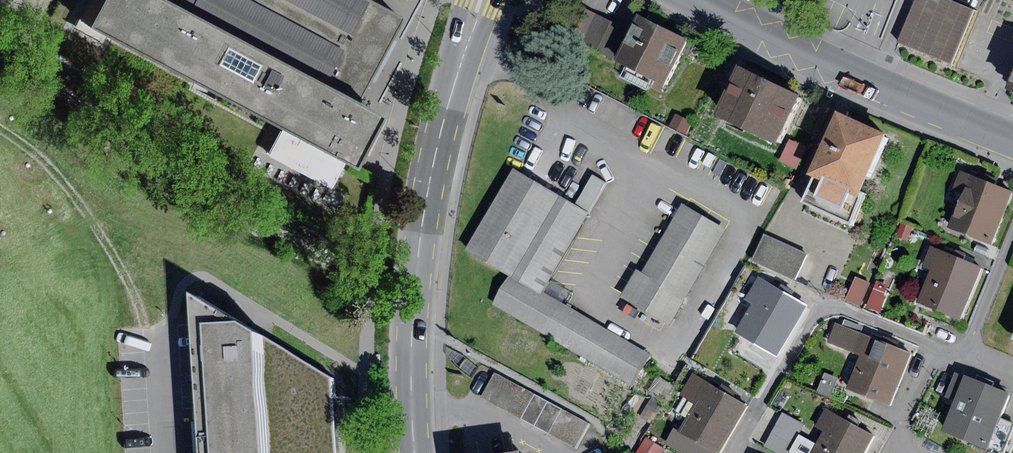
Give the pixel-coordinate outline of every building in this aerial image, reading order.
[(64,18),(335,161),(363,109),(347,101),(393,14),(383,9),(367,0),(74,0),(64,18)] [(978,11),(952,0),(915,0),(898,41),(955,65),(978,11)] [(613,62),(629,30),(584,8),(568,40),(613,62)] [(664,86),(688,38),(637,14),(629,30),(613,62),(664,86)] [(780,146),(804,99),(743,69),(720,116),(780,146)] [(862,200),(889,138),(844,118),(816,180),(862,200)] [(800,168),(809,145),(791,138),(782,160),(800,168)] [(550,279),(589,212),(513,169),(467,250),(510,275),(542,293),(550,279)] [(991,244),(1012,189),(960,169),(952,190),(961,193),(948,227),(991,244)] [(862,200),(816,180),(805,205),(851,225),(862,200)] [(671,327),(727,229),(683,204),(642,273),(636,270),(619,298),(671,327)] [(902,224),(897,236),(907,240),(912,228),(902,224)] [(795,280),(807,254),(764,234),(752,260),(795,280)] [(960,320),(981,267),(930,248),(923,265),(929,268),(916,303),(960,320)] [(632,385),(649,355),(561,304),(542,293),(510,275),(493,305),(632,385)] [(776,355),(805,305),(757,277),(746,296),(755,301),(737,332),(776,355)] [(855,277),(845,300),(861,306),(871,283),(855,277)] [(569,291),(550,279),(542,293),(561,304),(569,291)] [(878,280),(867,306),(880,312),(886,296),(884,295),(888,284),(878,280)] [(204,301),(213,452),(342,452),(338,383),(247,327),(204,301)] [(890,406),(911,354),(834,323),(826,343),(859,356),(845,388),(890,406)] [(987,449),(1010,393),(955,371),(944,398),(953,401),(941,431),(987,449)] [(588,424),(494,373),(481,397),(575,447),(588,424)] [(747,406),(692,374),(679,395),(694,404),(678,432),(715,452),(719,452),(747,406)] [(874,435),(825,407),(814,426),(822,431),(810,452),(863,452),(874,435)] [(636,452),(661,452),(664,448),(645,437),(636,452)]
